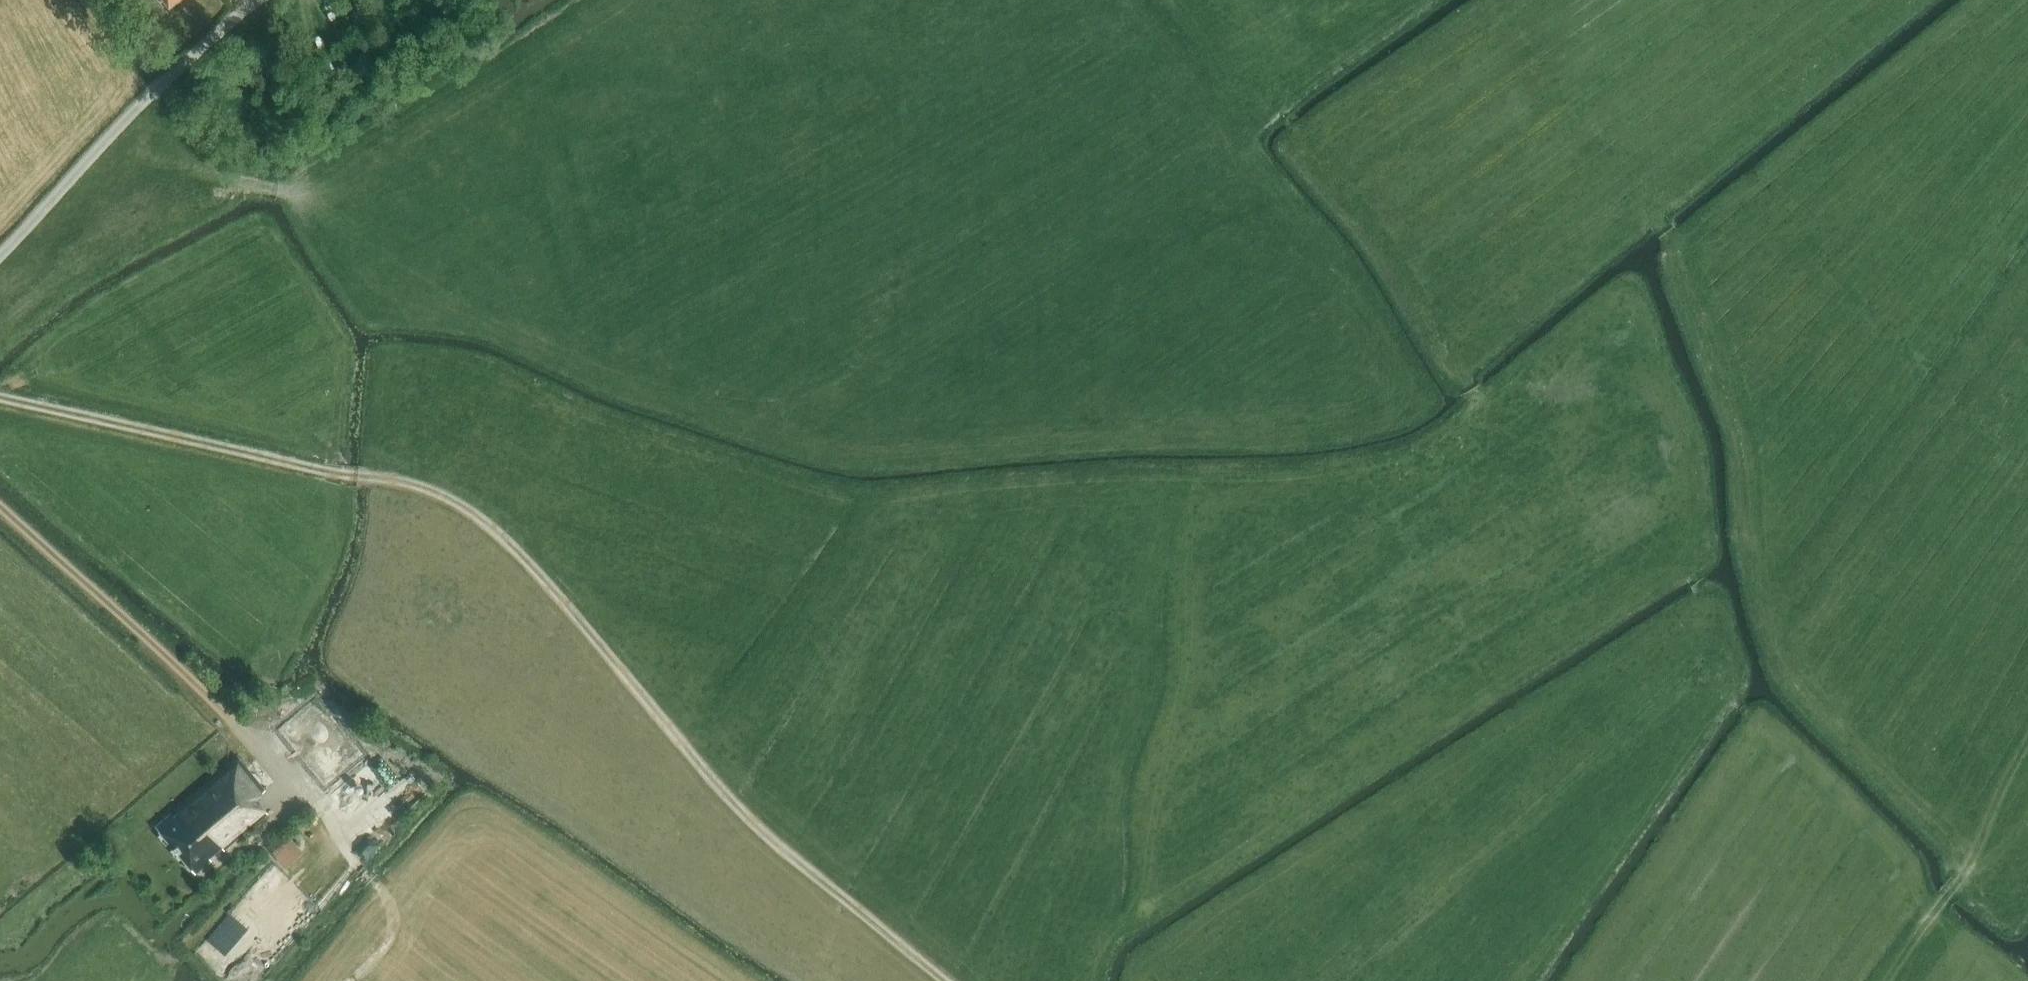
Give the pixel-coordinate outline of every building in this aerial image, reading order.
[(300,699),(281,716),(319,758),(319,757),(321,760),(340,743),(300,699)] [(261,767),(235,736),(217,752),(228,765),(155,826),(195,873),(211,860),(209,857),(221,847),(223,849),(267,813),(255,798),(265,789),(252,775),(261,767)] [(321,760),(308,770),(330,794),(363,766),(341,742),(340,743),(321,760)] [(288,848),(283,843),(271,854),(276,860),(288,848)]
